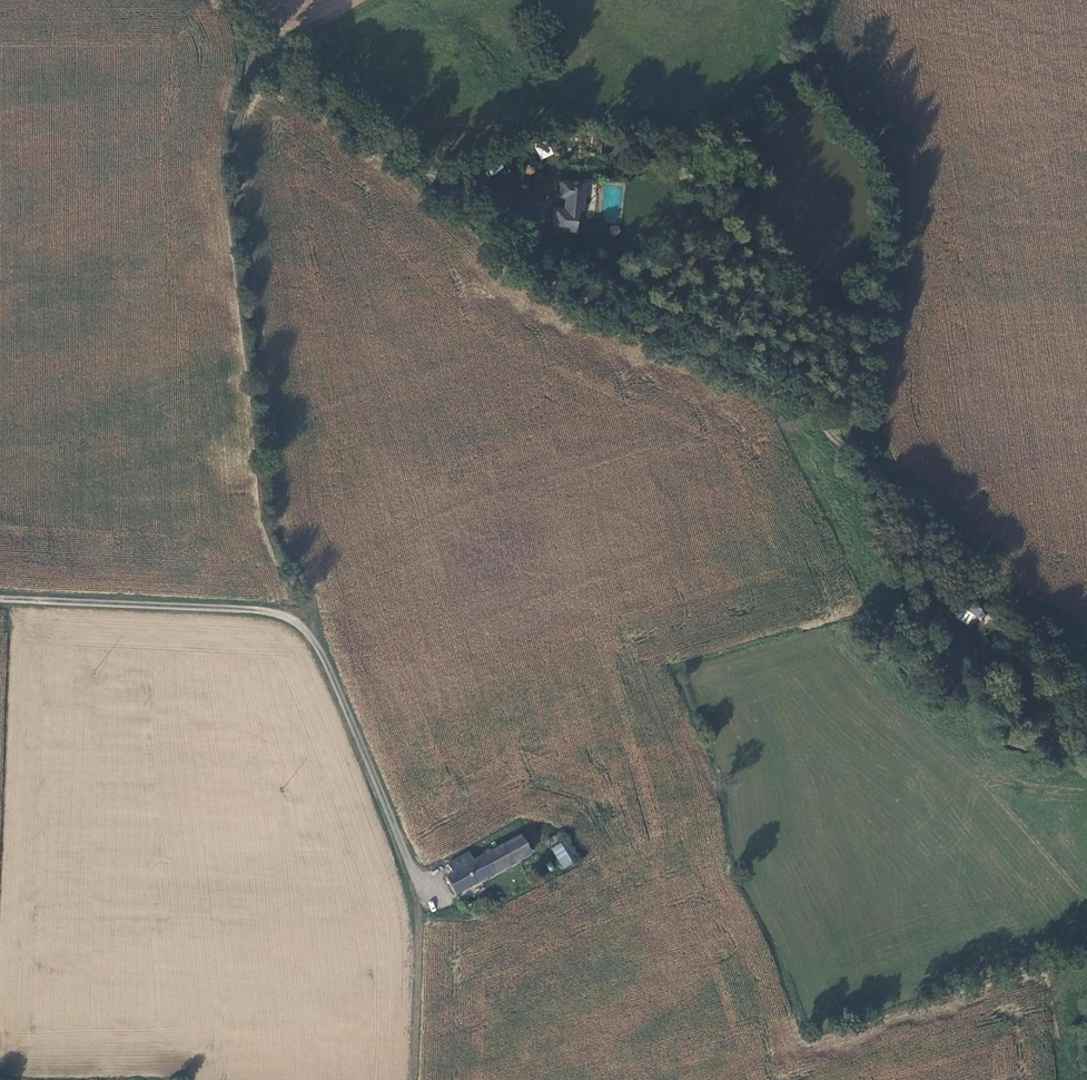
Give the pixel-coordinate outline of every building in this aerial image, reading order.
[(533,144),(541,159),(553,153),(545,138),(533,144)] [(579,225),(581,204),(586,205),(589,177),(565,174),(563,190),(569,191),(568,203),(557,202),(555,223),(579,225)] [(959,617),(968,626),(984,611),(974,601),(959,617)] [(556,870),(571,861),(551,828),(536,838),(556,870)] [(519,850),(509,833),(459,862),(454,854),(436,865),(439,871),(436,877),(445,892),(519,850)]
